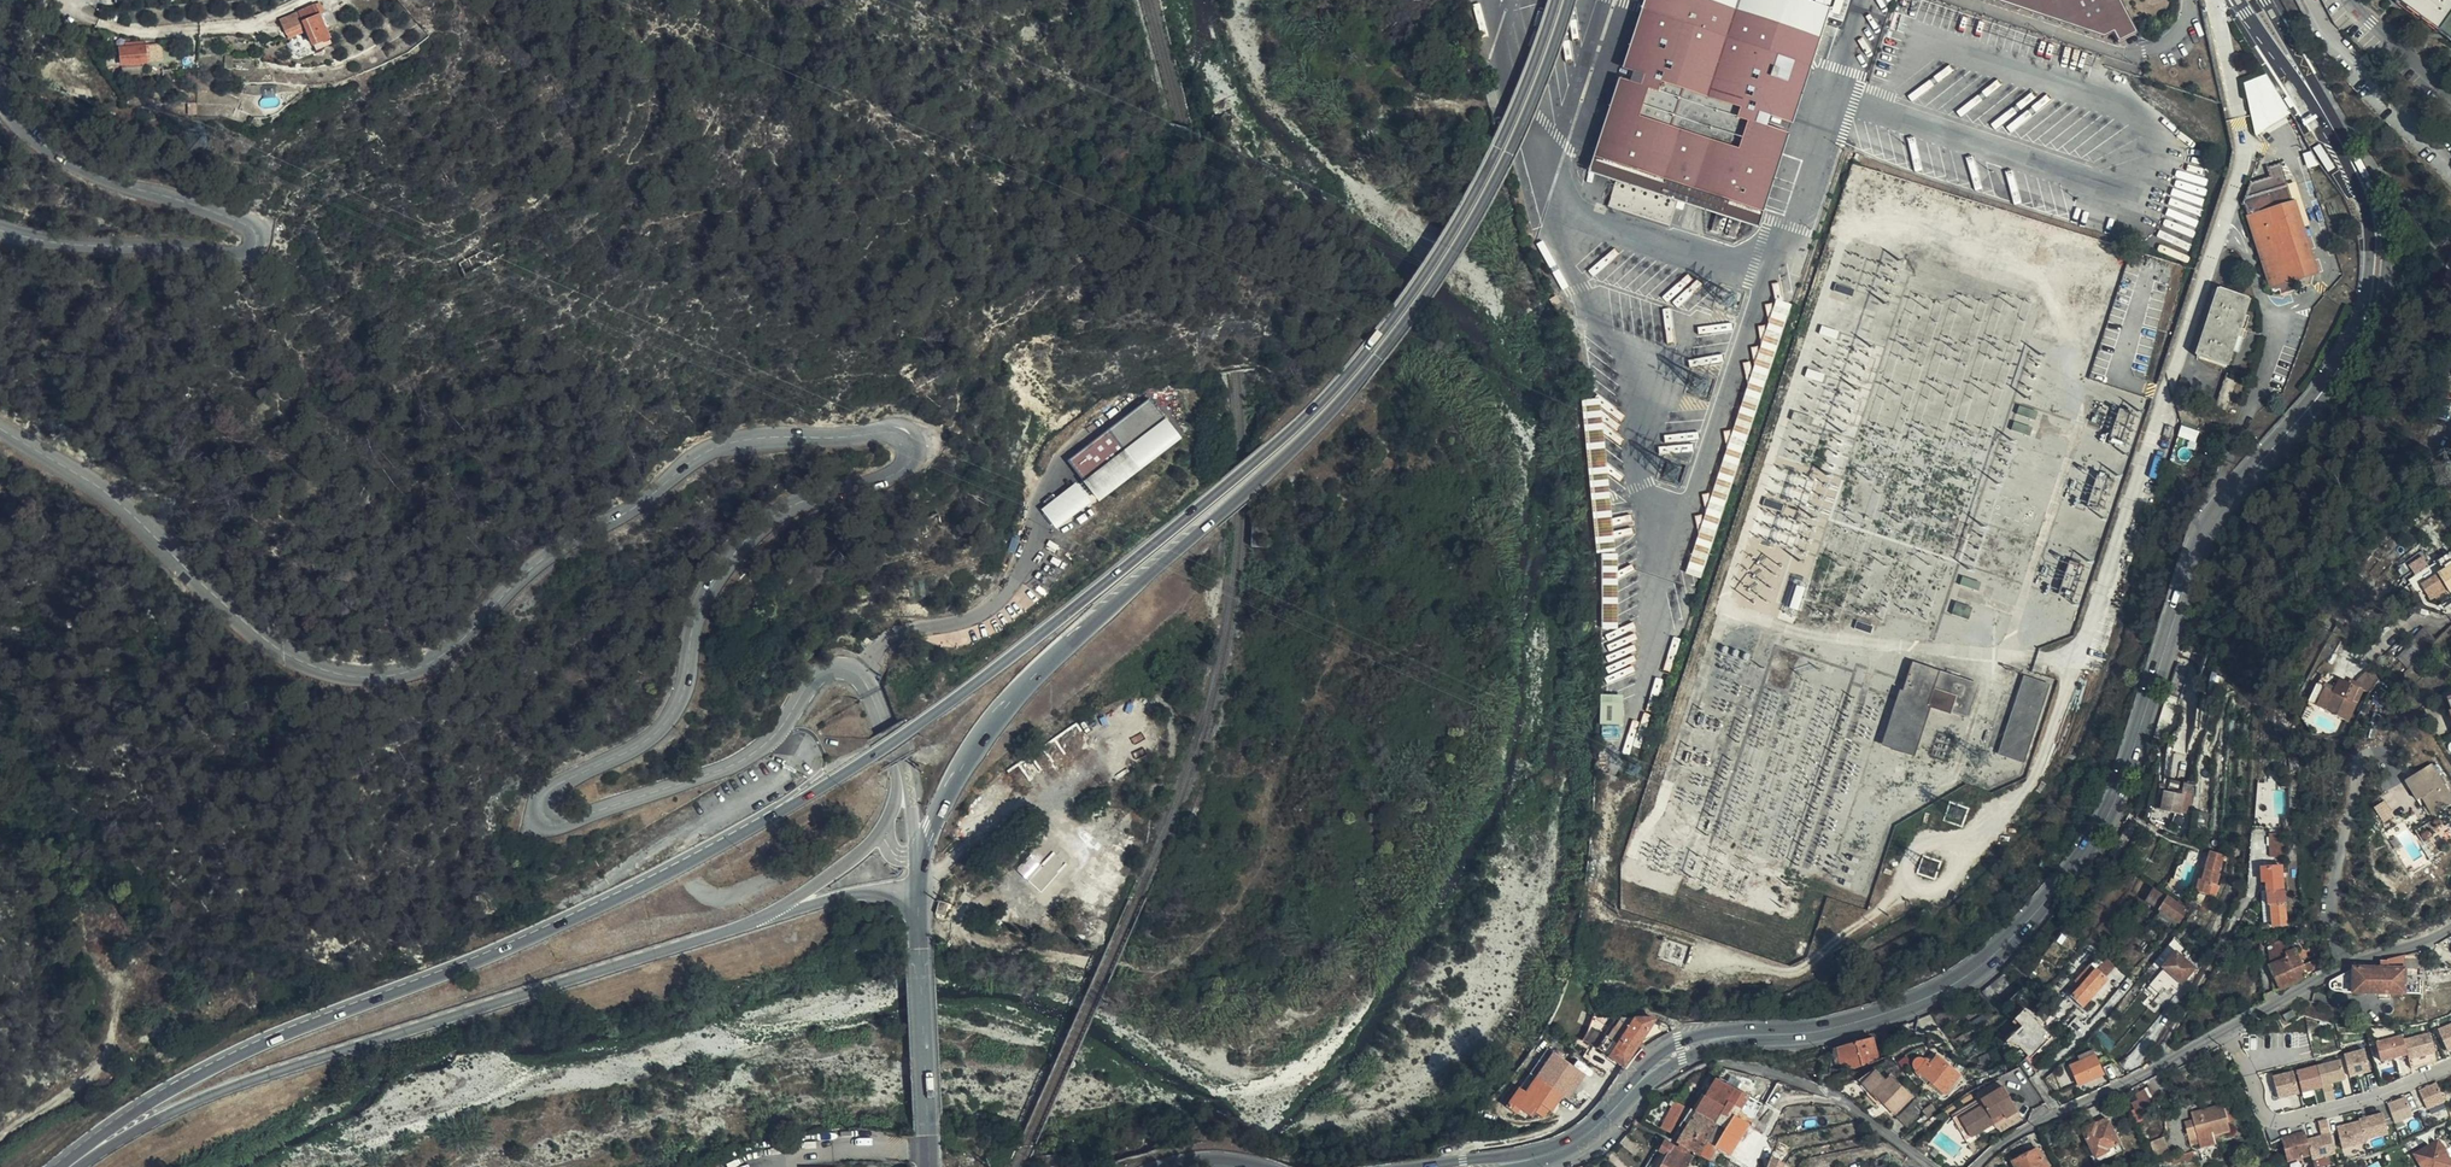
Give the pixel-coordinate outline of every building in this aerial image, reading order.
[(1798,0),(1641,0),(1584,175),(1753,232),(1758,213),(1828,9),(1798,0)] [(2099,40),(2110,35),(2115,46),(2136,37),(2118,0),(1978,0),(2099,40)] [(2450,38),(2450,3),(2447,0),(2399,0),(2450,38)] [(282,21),(287,34),(305,26),(307,31),(313,46),(329,39),(319,14),(324,12),(321,4),(282,21)] [(2240,22),(2235,26),(2241,35),(2247,32),(2240,22)] [(305,26),(287,34),(289,38),(307,31),(305,26)] [(105,67),(120,66),(121,66),(142,64),(145,64),(144,47),(119,50),(120,59),(105,59),(105,67)] [(233,70),(234,55),(226,55),(226,70),(233,70)] [(121,66),(120,66),(121,75),(143,73),(142,64),(121,66)] [(2274,72),(2243,81),(2256,129),(2287,120),(2274,72)] [(2273,175),(2275,180),(2289,176),(2287,170),(2273,175)] [(2289,176),(2275,180),(2275,183),(2256,190),(2250,210),(2255,227),(2258,226),(2280,300),(2295,295),(2301,294),(2300,290),(2324,282),(2289,176)] [(1049,282),(1040,271),(1030,280),(1039,291),(1049,282)] [(1854,289),(1837,283),(1834,290),(1852,296),(1854,289)] [(2255,310),(2253,303),(2227,295),(2203,365),(2220,371),(2223,356),(2250,322),(2251,321),(2255,310)] [(2251,321),(2250,322),(2246,335),(2252,337),(2256,323),(2251,321)] [(2223,356),(2220,371),(2233,375),(2238,357),(2243,344),(2249,346),(2252,337),(2246,335),(2250,322),(2223,356)] [(1839,331),(1823,325),(1820,333),(1837,339),(1839,331)] [(2243,344),(2238,357),(2244,359),(2249,346),(2243,344)] [(1824,374),(1807,368),(1805,376),(1822,382),(1824,374)] [(2220,417),(2242,425),(2257,389),(2234,380),(2220,417)] [(1590,399),(1597,483),(1607,483),(1600,398),(1590,399)] [(2038,412),(2020,406),(2017,415),(2034,421),(2038,412)] [(1812,417),(1794,411),(1791,419),(1809,425),(1812,417)] [(2032,428),(2015,422),(2012,432),(2029,437),(2032,428)] [(1065,462),(1092,496),(1132,465),(1106,430),(1065,462)] [(1132,465),(1092,496),(1093,498),(1133,467),(1132,465)] [(1093,498),(1096,499),(1135,469),(1133,467),(1093,498)] [(1135,469),(1096,499),(1097,500),(1136,470),(1135,469)] [(1042,506),(1056,528),(1093,504),(1079,482),(1042,506)] [(1784,503),(1766,498),(1764,505),(1781,511),(1784,503)] [(2438,575),(2447,591),(2450,589),(2450,581),(2445,570),(2438,575)] [(2447,591),(2438,575),(2421,584),(2429,599),(2437,594),(2439,597),(2447,591)] [(1963,577),(1960,586),(1978,591),(1981,583),(1963,577)] [(1802,591),(1792,588),(1786,610),(1796,612),(1802,591)] [(1973,608),(1956,602),(1952,616),(1969,621),(1973,608)] [(1873,627),(1857,621),(1855,629),(1871,634),(1873,627)] [(2424,654),(2436,641),(2424,629),(2411,641),(2415,645),(2424,654)] [(2402,659),(2411,668),(2424,654),(2415,645),(2402,659)] [(1939,672),(1912,664),(1903,692),(1899,691),(1881,747),(1914,758),(1930,709),(1928,708),(1934,690),(1939,672)] [(2190,671),(2177,667),(2152,743),(2165,747),(2190,671)] [(2348,722),(2351,716),(2363,691),(2368,693),(2373,685),(2379,680),(2369,669),(2357,681),(2355,687),(2340,680),(2325,711),(2346,721),(2348,722)] [(1982,686),(1939,672),(1934,690),(1957,698),(1952,714),(1967,719),(1973,715),(1982,686)] [(2050,685),(2024,677),(1999,756),(2025,764),(2050,685)] [(1957,698),(1934,690),(1928,708),(1930,709),(1951,717),(1952,714),(1957,698)] [(1600,694),(1600,724),(1624,723),(1623,693),(1600,694)] [(2347,738),(2348,738),(2356,719),(2351,716),(2348,722),(2346,721),(2338,737),(2347,738)] [(1602,725),(1602,738),(1622,737),(1621,725),(1602,725)] [(2289,759),(2289,770),(2297,770),(2297,759),(2289,759)] [(2423,798),(2426,796),(2437,814),(2450,805),(2450,797),(2432,765),(2406,781),(2418,801),(2423,798)] [(2156,811),(2174,814),(2180,815),(2181,812),(2189,813),(2191,798),(2181,796),(2183,783),(2170,781),(2169,790),(2160,789),(2156,811)] [(2426,796),(2423,798),(2434,816),(2437,814),(2426,796)] [(2395,816),(2386,801),(2375,807),(2384,822),(2395,816)] [(2121,862),(2142,827),(2131,820),(2109,855),(2121,862)] [(2284,858),(2283,834),(2269,835),(2270,858),(2284,858)] [(2219,873),(2223,856),(2210,852),(2205,870),(2204,875),(2203,881),(2199,880),(2196,892),(2208,896),(2211,885),(2217,886),(2220,874),(2219,873)] [(2101,855),(2094,865),(2105,872),(2112,863),(2101,855)] [(2268,892),(2266,892),(2267,907),(2269,907),(2271,922),(2271,929),(2285,928),(2282,896),(2281,867),(2262,869),(2263,882),(2268,882),(2268,892)] [(2178,888),(2180,882),(2171,879),(2169,885),(2178,888)] [(2147,902),(2160,911),(2178,923),(2186,912),(2182,908),(2183,905),(2179,903),(2177,905),(2155,891),(2147,902)] [(2267,907),(2266,892),(2261,892),(2264,923),(2271,922),(2269,907),(2267,907)] [(2208,913),(2211,905),(2203,901),(2200,910),(2208,913)] [(936,915),(945,916),(947,904),(938,903),(936,915)] [(2178,923),(2160,911),(2157,916),(2176,928),(2178,923)] [(2186,962),(2191,955),(2172,940),(2170,942),(2182,951),(2181,953),(2185,956),(2183,959),(2175,954),(2164,968),(2182,984),(2194,969),(2186,962)] [(2306,976),(2317,972),(2312,961),(2302,966),(2295,953),(2290,956),(2289,946),(2270,948),(2271,957),(2275,965),(2270,967),(2281,989),(2307,978),(2306,976)] [(2419,953),(2405,956),(2406,969),(2420,969),(2419,953)] [(2317,972),(2327,968),(2322,956),(2312,961),(2317,972)] [(2381,993),(2379,994),(2380,999),(2394,999),(2394,994),(2405,994),(2406,969),(2405,956),(2388,960),(2388,962),(2388,969),(2381,993)] [(2106,960),(2073,997),(2084,1006),(2107,980),(2104,977),(2114,967),(2106,960)] [(2127,961),(2121,968),(2130,976),(2135,969),(2127,961)] [(2352,970),(2328,983),(2329,989),(2332,991),(2350,994),(2379,994),(2381,993),(2388,969),(2388,962),(2379,962),(2376,965),(2375,969),(2355,969),(2352,970)] [(2166,987),(2170,983),(2160,974),(2156,979),(2166,987)] [(2018,987),(2004,975),(1982,994),(1994,1007),(2018,987)] [(2120,982),(2118,980),(2115,979),(2112,982),(2112,985),(2114,987),(2117,988),(2119,986),(2120,984),(2120,982)] [(2051,1038),(2034,1021),(2025,1011),(2015,1021),(2021,1028),(2006,1043),(2018,1049),(2019,1048),(2031,1059),(2051,1038)] [(1939,1028),(1930,1015),(1918,1020),(1923,1030),(1939,1028)] [(1597,1048),(1623,1067),(1654,1020),(1617,1019),(1604,1037),(1597,1048)] [(2440,1028),(2450,1050),(2450,1023),(2440,1028)] [(1587,1042),(1593,1046),(1601,1034),(1595,1030),(1587,1042)] [(2438,1060),(2431,1032),(2405,1039),(2409,1054),(2412,1067),(2438,1060)] [(1601,1034),(1593,1046),(1596,1049),(1597,1048),(1604,1037),(1601,1034)] [(2378,1041),(2383,1061),(2409,1054),(2405,1039),(2404,1034),(2378,1041)] [(1873,1039),(1837,1049),(1839,1062),(1854,1069),(1879,1062),(1873,1039)] [(2365,1049),(2346,1054),(2352,1076),(2371,1071),(2365,1049)] [(1553,1051),(1527,1091),(1519,1086),(1506,1105),(1518,1112),(1522,1106),(1545,1121),(1563,1095),(1570,1099),(1587,1072),(1553,1051)] [(2079,1057),(2081,1063),(2095,1057),(2092,1051),(2079,1057)] [(1959,1076),(1937,1057),(1932,1063),(1927,1060),(1923,1061),(1920,1059),(1916,1060),(1913,1063),(1912,1067),(1915,1072),(1915,1074),(1919,1077),(1921,1075),(1944,1095),(1959,1076)] [(2095,1057),(2081,1063),(2071,1067),(2079,1086),(2103,1075),(2095,1057)] [(2347,1079),(2342,1059),(2319,1065),(2324,1084),(2347,1079)] [(2021,1068),(2031,1082),(2038,1076),(2026,1060),(2019,1065),(2021,1068)] [(2133,1068),(2125,1060),(2119,1064),(2128,1073),(2133,1068)] [(2324,1084),(2319,1065),(2298,1070),(2303,1092),(2324,1087),(2324,1084)] [(2116,1080),(2110,1066),(2104,1069),(2110,1082),(2116,1080)] [(1885,1082),(1874,1070),(1859,1081),(1893,1115),(1911,1098),(1890,1078),(1885,1082)] [(2281,1098),(2300,1093),(2294,1071),(2275,1076),(2281,1098)] [(1749,1099),(1717,1080),(1706,1098),(1725,1108),(1738,1115),(1739,1115),(1749,1099)] [(2437,1082),(2420,1090),(2428,1109),(2446,1102),(2437,1082)] [(2003,1116),(2005,1118),(2005,1119),(2017,1112),(2004,1089),(1981,1102),(1986,1111),(1962,1125),(1970,1139),(1995,1124),(1993,1122),(2003,1116)] [(2148,1105),(2157,1100),(2153,1092),(2152,1093),(2150,1091),(2147,1090),(2144,1091),(2142,1094),(2142,1097),(2145,1100),(2148,1105)] [(2406,1096),(2388,1103),(2396,1123),(2414,1116),(2406,1096)] [(1725,1108),(1706,1098),(1705,1097),(1696,1113),(1715,1123),(1725,1108)] [(1919,1108),(1913,1102),(1897,1118),(1907,1128),(1918,1117),(1915,1113),(1919,1108)] [(1986,1111),(1981,1102),(1954,1119),(1967,1141),(1970,1139),(1962,1125),(1986,1111)] [(1684,1108),(1674,1103),(1670,1111),(1680,1116),(1684,1108)] [(2192,1115),(2193,1120),(2194,1126),(2186,1129),(2191,1146),(2199,1144),(2198,1140),(2213,1136),(2230,1131),(2228,1123),(2234,1121),(2229,1107),(2224,1109),(2223,1106),(2192,1115)] [(1711,1130),(1705,1140),(1709,1143),(1716,1147),(1734,1118),(1736,1119),(1738,1115),(1725,1108),(1715,1123),(1711,1130)] [(1659,1125),(1663,1116),(1650,1109),(1645,1117),(1659,1125)] [(1690,1110),(1685,1120),(1690,1123),(1692,1119),(1696,1113),(1690,1110)] [(2389,1134),(2383,1112),(2360,1118),(2361,1121),(2366,1140),(2389,1134)] [(1696,1113),(1692,1119),(1711,1130),(1715,1123),(1696,1113)] [(1995,1124),(2005,1118),(2003,1116),(1993,1122),(1995,1124)] [(1731,1156),(1749,1127),(1736,1119),(1734,1118),(1716,1147),(1724,1152),(1731,1156)] [(2107,1118),(2095,1123),(2097,1127),(2109,1122),(2107,1118)] [(1682,1126),(1686,1129),(1696,1135),(1705,1140),(1711,1130),(1692,1119),(1690,1123),(1685,1120),(1682,1126)] [(2194,1126),(2193,1120),(2184,1122),(2186,1129),(2194,1126)] [(2366,1140),(2361,1121),(2338,1126),(2344,1148),(2366,1143),(2366,1140)] [(2097,1127),(2095,1123),(2084,1128),(2091,1145),(2096,1155),(2107,1151),(2120,1145),(2109,1122),(2097,1127)] [(1678,1144),(1679,1144),(1686,1148),(1688,1149),(1696,1135),(1686,1129),(1678,1144)] [(2308,1139),(2306,1131),(2283,1136),(2289,1161),(2312,1155),(2308,1139)] [(2336,1153),(2330,1133),(2308,1139),(2312,1155),(2313,1159),(2336,1153)] [(1628,1134),(1621,1142),(1636,1153),(1643,1145),(1628,1134)] [(1705,1140),(1696,1135),(1688,1149),(1701,1157),(1709,1143),(1705,1140)] [(2215,1144),(2213,1136),(2198,1140),(2199,1144),(2200,1148),(2215,1144)] [(2169,1154),(2164,1138),(2151,1142),(2157,1159),(2169,1154)] [(2438,1141),(2415,1155),(2422,1166),(2450,1166),(2450,1164),(2438,1141)] [(1667,1143),(1664,1142),(1659,1152),(1667,1157),(1673,1146),(1667,1143)] [(1708,1160),(1716,1147),(1709,1143),(1701,1157),(1708,1160)] [(1667,1157),(1662,1166),(1689,1166),(1690,1166),(1688,1166),(1681,1161),(1685,1155),(1682,1154),(1686,1148),(1679,1144),(1677,1149),(1675,1148),(1673,1146),(1667,1157)] [(2091,1145),(2088,1146),(2094,1161),(2109,1154),(2107,1151),(2096,1155),(2091,1145)] [(1724,1152),(1716,1147),(1708,1160),(1716,1165),(1724,1152)] [(2024,1153),(2012,1160),(2014,1162),(2012,1163),(2014,1166),(2045,1166),(2037,1151),(2025,1157),(2024,1153)] [(2184,1155),(2184,1153),(2171,1156),(2173,1162),(2185,1159),(2186,1162),(2194,1160),(2192,1152),(2184,1155)] [(1681,1161),(1688,1166),(1692,1159),(1685,1155),(1681,1161)] [(1756,1166),(1769,1166),(1771,1162),(1759,1158),(1756,1166)] [(1774,1160),(1772,1159),(1771,1162),(1769,1166),(1783,1166),(1784,1165),(1774,1160)]
